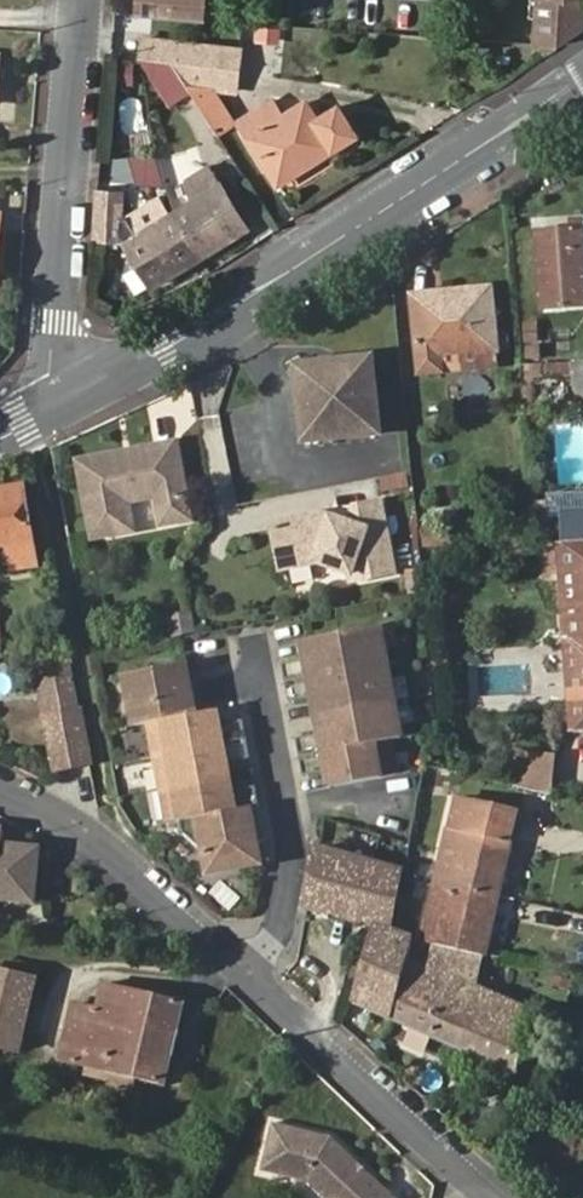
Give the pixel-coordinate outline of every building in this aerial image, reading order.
[(142,17),(202,22),(204,0),(143,0),(142,17)] [(531,46),(554,48),(578,32),(580,0),(535,0),(531,46)] [(143,41),(141,60),(171,63),(236,70),(238,52),(143,41)] [(171,63),(141,60),(169,106),(190,93),(186,87),(171,63)] [(233,93),(236,70),(171,63),(186,87),(190,93),(217,137),(233,127),(210,91),(233,93)] [(238,124),(278,185),(334,149),(355,135),(337,105),(315,120),(305,103),(279,119),(270,103),(238,124)] [(138,188),(164,181),(156,151),(131,158),(138,188)] [(247,230),(219,185),(211,172),(168,198),(168,200),(175,212),(204,256),(247,230)] [(98,187),(93,243),(104,243),(119,244),(122,189),(98,187)] [(133,220),(140,233),(170,215),(162,201),(133,220)] [(204,256),(175,212),(170,215),(140,233),(124,243),(151,288),(204,256)] [(582,305),(582,246),(582,230),(537,234),(543,307),(582,305)] [(438,357),(496,350),(490,289),(414,298),(420,373),(440,371),(438,357)] [(497,365),(496,350),(438,357),(440,371),(497,365)] [(335,361),(300,391),(306,447),(381,435),(373,357),(335,361)] [(298,378),(300,391),(335,361),(316,364),(297,366),(298,378)] [(525,367),(526,381),(573,378),(574,388),(582,388),(582,364),(525,367)] [(574,388),(575,394),(578,395),(582,400),(582,388),(574,388)] [(171,443),(154,448),(155,452),(100,466),(99,461),(76,467),(93,540),(130,531),(129,525),(158,518),(160,525),(188,518),(171,443)] [(155,452),(154,448),(99,461),(100,466),(155,452)] [(24,488),(15,490),(18,512),(28,510),(24,488)] [(15,490),(0,492),(0,548),(9,547),(14,572),(38,569),(28,510),(18,512),(15,490)] [(558,493),(559,508),(582,507),(582,492),(558,493)] [(312,559),(351,573),(353,584),(396,575),(383,503),(358,508),(346,523),(328,518),(325,522),(305,515),(280,520),(273,531),(280,565),(312,559)] [(566,583),(568,611),(582,610),(582,511),(560,513),(563,545),(566,583)] [(568,611),(571,645),(582,644),(582,610),(568,611)] [(283,668),(287,686),(388,668),(382,631),(304,645),(307,663),(283,668)] [(571,645),(577,732),(582,732),(582,644),(571,645)] [(47,717),(79,706),(64,656),(27,654),(47,717)] [(132,709),(136,729),(151,726),(197,718),(189,675),(187,667),(131,677),(137,708),(132,709)] [(314,700),(317,720),(396,705),(388,668),(287,686),(290,705),(314,700)] [(297,742),(301,761),(391,745),(402,743),(396,705),(317,720),(321,738),(297,742)] [(94,754),(79,706),(47,717),(63,764),(94,754)] [(197,718),(151,726),(157,760),(248,743),(244,724),(220,728),(217,714),(197,718)] [(248,743),(157,760),(163,793),(230,780),(227,766),(251,761),(248,743)] [(328,776),(331,792),(397,780),(391,745),(301,761),(304,781),(328,776)] [(524,747),(515,787),(523,789),(531,749),(524,747)] [(531,749),(523,789),(549,796),(546,753),(531,749)] [(546,753),(549,796),(553,796),(561,757),(546,753)] [(230,780),(163,793),(170,826),(182,824),(260,809),(256,791),(233,795),(230,780)] [(455,798),(423,942),(484,955),(486,956),(519,813),(455,798)] [(260,809),(182,824),(184,836),(205,855),(209,878),(261,867),(258,846),(266,844),(260,809)] [(36,852),(0,848),(2,833),(0,833),(0,901),(31,904),(36,852)] [(423,942),(392,934),(391,934),(402,872),(321,848),(309,909),(376,927),(354,1004),(516,1073),(526,1026),(416,974),(423,942)] [(484,955),(423,942),(416,974),(526,1026),(530,1009),(476,985),(484,955)] [(34,980),(0,973),(0,1047),(19,1051),(34,980)] [(96,1011),(72,1005),(59,1062),(167,1086),(185,1004),(102,985),(96,1011)] [(328,1135),(274,1122),(261,1170),(304,1184),(328,1197),(333,1197),(398,1197),(328,1135)]
